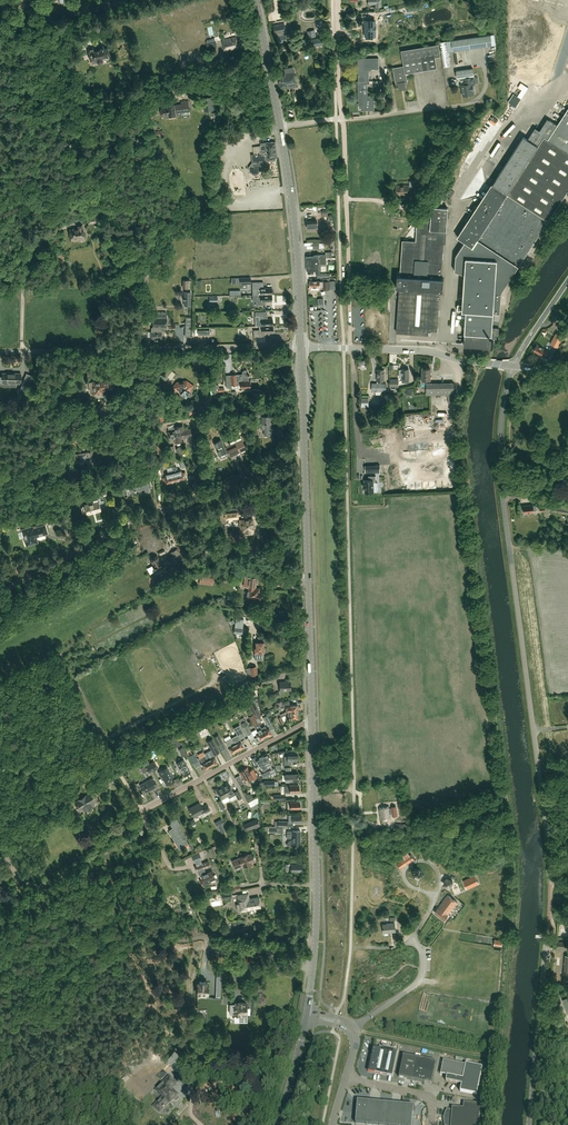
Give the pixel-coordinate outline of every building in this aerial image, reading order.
[(368,4),(376,4),(376,7),(373,7),(373,10),(379,10),(379,7),(381,7),(381,0),(368,0),(368,4)] [(60,25),(62,34),(69,32),(67,23),(60,25)] [(284,23),(273,25),(275,34),(286,32),(285,25),(284,23)] [(367,27),(367,41),(375,41),(375,36),(376,36),(376,27),(367,27)] [(491,35),(469,38),(470,48),(492,45),(491,35)] [(277,38),(279,44),(290,42),(289,36),(277,38)] [(225,52),(239,49),(236,37),(223,40),(225,52)] [(470,48),(469,38),(452,41),(453,51),(470,48)] [(393,68),(396,84),(399,84),(399,88),(405,87),(404,83),(407,82),(405,73),(436,68),(435,57),(440,56),(438,45),(401,51),(404,66),(393,68)] [(108,50),(111,50),(111,48),(105,49),(104,48),(100,49),(100,50),(95,51),(94,48),(89,49),(92,63),(97,62),(99,63),(101,62),(102,61),(108,60),(107,57),(108,57),(107,55),(109,54),(108,50)] [(378,58),(357,58),(358,82),(368,81),(368,69),(378,69),(378,58)] [(214,61),(206,63),(209,74),(217,72),(216,67),(217,67),(217,64),(215,64),(215,63),(216,63),(216,64),(222,62),(222,59),(215,61),(214,61)] [(280,81),(295,78),(293,68),(287,69),(287,73),(279,75),(280,81)] [(473,69),(456,72),(457,79),(474,76),(473,69)] [(295,78),(280,81),(281,87),(296,84),(295,78)] [(479,83),(478,78),(460,81),(461,85),(463,96),(474,94),(473,84),(479,83)] [(363,90),(358,90),(358,105),(361,105),(361,110),(374,109),(373,96),(370,96),(369,90),(363,90)] [(214,110),(213,97),(204,98),(205,111),(214,110)] [(182,110),(189,109),(188,101),(181,101),(181,105),(174,105),(167,105),(167,107),(161,107),(162,116),(169,115),(169,118),(175,117),(175,113),(183,112),(182,110)] [(482,199),(457,237),(462,240),(464,242),(456,256),(454,271),(465,275),(463,297),(458,297),(459,304),(458,304),(457,310),(462,310),(462,311),(467,311),(466,322),(464,345),(489,347),(490,339),(491,339),(491,342),(494,343),(494,339),(493,339),(493,337),(496,337),(497,334),(499,334),(500,314),(500,303),(501,292),(507,284),(509,281),(509,280),(513,273),(514,274),(514,273),(518,266),(519,266),(519,265),(523,259),(523,258),(528,251),(529,251),(528,251),(533,244),(533,243),(538,236),(543,229),(543,228),(547,221),(548,221),(562,199),(567,190),(567,108),(566,111),(557,125),(549,120),(540,134),(534,130),(527,139),(524,137),(492,185),(492,184),(482,199)] [(260,166),(260,165),(262,165),(263,163),(263,162),(276,160),(276,158),(277,158),(276,148),(275,142),(266,142),(260,143),(261,145),(253,146),(254,156),(253,156),(254,160),(252,161),(253,163),(252,163),(249,167),(250,171),(253,174),(258,173),(260,170),(260,166)] [(409,185),(396,185),(396,195),(409,195),(409,185)] [(450,189),(446,194),(451,197),(454,192),(450,189)] [(96,208),(104,205),(101,199),(93,202),(96,208)] [(420,220),(417,219),(416,242),(402,241),(400,276),(397,276),(396,288),(399,288),(396,332),(415,334),(415,329),(437,331),(440,291),(443,291),(444,279),(441,279),(444,231),(446,231),(448,208),(432,207),(431,220),(420,220)] [(321,219),(321,216),(317,217),(317,221),(308,221),(308,229),(318,228),(321,227),(321,219)] [(84,238),(82,225),(77,226),(78,228),(69,229),(71,240),(73,240),(74,241),(84,240),(84,238)] [(320,258),(326,257),(332,257),(332,251),(326,252),(326,254),(314,255),(314,256),(306,256),(306,264),(307,264),(315,263),(314,260),(315,260),(315,259),(320,258)] [(326,263),(326,257),(320,258),(315,259),(315,260),(314,260),(315,263),(307,264),(307,270),(321,269),(321,263),(326,263)] [(320,286),(324,286),(324,289),(330,289),(330,278),(323,278),(323,281),(320,281),(320,280),(317,280),(317,278),(311,278),(311,281),(310,281),(311,287),(320,287),(320,286)] [(261,295),(272,294),(272,288),(263,288),(263,281),(252,282),(252,288),(257,288),(257,294),(261,294),(261,295)] [(272,294),(261,295),(261,301),(256,301),(256,305),(265,305),(265,301),(272,301),(272,294)] [(265,312),(255,312),(255,316),(255,326),(259,326),(273,326),(273,319),(265,319),(265,316),(265,312)] [(153,327),(153,331),(161,331),(161,327),(166,327),(166,317),(152,317),(153,327)] [(259,329),(253,330),(253,337),(262,336),(262,335),(265,335),(265,333),(273,332),(273,326),(259,326),(259,329)] [(151,339),(161,339),(161,331),(153,331),(151,331),(151,339)] [(557,347),(563,336),(556,333),(550,344),(557,347)] [(541,355),(542,354),(546,356),(549,352),(544,350),(545,349),(537,344),(533,350),(541,355)] [(384,369),(377,369),(377,378),(377,381),(377,383),(372,383),(372,391),(381,391),(381,393),(380,404),(383,404),(383,407),(388,407),(388,404),(389,404),(389,394),(385,394),(385,391),(387,391),(387,383),(380,383),(380,381),(384,381),(384,369)] [(430,369),(422,369),(422,379),(421,379),(421,384),(426,384),(427,395),(446,395),(446,397),(447,397),(448,402),(454,402),(453,395),(454,395),(454,383),(430,383),(430,380),(431,380),(430,369)] [(232,381),(226,381),(227,388),(231,388),(231,385),(241,385),(241,388),(246,388),(246,390),(249,389),(249,388),(250,388),(250,381),(249,381),(248,376),(249,376),(249,374),(248,374),(248,373),(248,372),(247,371),(246,370),(245,370),(244,370),(243,371),(242,372),(242,373),(242,374),(239,374),(239,376),(236,376),(236,375),(231,375),(232,381)] [(2,376),(0,376),(0,384),(2,384),(2,382),(20,383),(20,374),(2,373),(2,376)] [(19,390),(26,393),(31,382),(24,379),(19,390)] [(390,379),(390,389),(396,389),(396,387),(399,387),(399,379),(390,379)] [(92,383),(89,384),(90,392),(93,391),(94,395),(95,397),(96,398),(102,397),(103,395),(103,394),(104,394),(104,390),(111,389),(110,381),(103,382),(98,382),(96,382),(92,383)] [(180,382),(178,384),(177,383),(174,387),(175,388),(175,389),(181,393),(180,394),(186,398),(190,392),(188,391),(193,385),(186,381),(180,382)] [(224,387),(219,388),(218,384),(213,384),(214,395),(216,395),(216,391),(224,391),(224,387)] [(402,393),(390,393),(390,402),(403,402),(402,393)] [(207,395),(201,401),(207,408),(213,402),(207,395)] [(157,422),(164,421),(162,411),(156,412),(157,422)] [(262,417),(262,424),(261,424),(261,429),(265,429),(265,435),(271,435),(271,431),(270,431),(270,424),(269,424),(269,417),(262,417)] [(183,426),(175,428),(175,425),(174,425),(168,426),(168,427),(168,430),(168,433),(169,432),(170,440),(175,439),(175,443),(181,442),(181,438),(191,436),(191,438),(193,437),(193,434),(191,435),(190,429),(184,430),(183,426)] [(206,442),(213,440),(211,435),(210,436),(209,434),(204,435),(206,442)] [(231,445),(226,447),(230,457),(234,455),(246,449),(242,441),(240,437),(229,442),(231,445)] [(214,443),(219,455),(226,453),(221,440),(214,443)] [(178,447),(175,449),(180,455),(186,450),(182,445),(178,447)] [(89,460),(89,457),(92,456),(92,458),(94,465),(102,463),(102,462),(101,460),(100,456),(98,456),(97,451),(91,452),(88,453),(75,455),(76,462),(89,460)] [(174,475),(173,472),(171,466),(166,467),(168,473),(165,474),(165,475),(166,478),(162,478),(163,481),(164,480),(165,484),(175,481),(174,475)] [(174,475),(175,481),(186,478),(185,475),(186,475),(185,471),(182,472),(181,470),(173,472),(174,475)] [(376,482),(376,475),(368,475),(368,479),(365,479),(365,484),(364,484),(364,485),(365,485),(365,487),(364,487),(364,488),(365,488),(365,492),(365,494),(369,494),(369,492),(373,492),(373,482),(376,482)] [(133,483),(128,484),(130,495),(136,493),(135,492),(145,489),(152,488),(149,478),(142,480),(143,482),(134,484),(133,483)] [(98,489),(99,493),(101,493),(102,496),(106,495),(104,486),(98,488),(98,489)] [(542,503),(552,505),(551,511),(567,514),(567,503),(544,498),(542,498),(542,503)] [(101,510),(98,501),(84,505),(82,506),(81,508),(82,512),(84,513),(86,513),(87,514),(101,510)] [(537,506),(533,506),(533,505),(523,506),(524,513),(534,512),(534,511),(537,510),(537,506)] [(239,510),(223,512),(224,520),(240,519),(239,510)] [(252,520),(240,521),(241,531),(245,531),(245,534),(252,533),(252,530),(253,530),(252,520)] [(44,526),(33,529),(32,528),(22,530),(25,540),(24,541),(26,545),(27,544),(27,545),(36,542),(35,539),(37,536),(46,533),(44,526)] [(173,557),(170,559),(174,565),(180,562),(184,559),(183,557),(177,548),(170,552),(172,555),(173,557)] [(164,566),(161,560),(159,561),(156,556),(150,559),(153,565),(152,565),(156,571),(164,566)] [(200,578),(199,581),(210,582),(210,579),(213,580),(213,574),(202,573),(201,578),(200,578)] [(248,587),(247,598),(254,599),(254,598),(260,599),(260,598),(262,598),(262,594),(261,594),(261,593),(259,592),(260,588),(255,588),(256,579),(256,578),(249,577),(248,587)] [(234,632),(242,633),(243,619),(235,618),(234,632)] [(256,647),(254,647),(254,653),(257,653),(258,659),(262,659),(262,653),(264,652),(263,641),(255,642),(256,647)] [(257,666),(249,667),(246,668),(248,675),(250,675),(250,676),(259,674),(257,666)] [(290,681),(279,681),(280,690),(290,690),(290,681)] [(252,688),(247,691),(248,692),(243,695),(246,701),(256,695),(257,694),(256,688),(252,690),(252,688)] [(248,704),(265,736),(272,733),(268,727),(266,728),(265,725),(261,727),(256,718),(261,715),(254,701),(248,704)] [(265,736),(248,704),(251,710),(247,712),(249,715),(248,716),(253,725),(254,725),(258,732),(256,733),(257,736),(255,738),(256,741),(265,736)] [(267,724),(270,722),(265,713),(262,715),(262,716),(267,724)] [(239,719),(249,738),(250,738),(251,739),(254,737),(251,732),(252,732),(245,720),(243,717),(239,719)] [(223,742),(218,734),(214,736),(218,745),(223,742)] [(237,734),(231,737),(237,749),(243,746),(240,740),(239,740),(238,738),(239,737),(237,734)] [(237,749),(231,737),(224,740),(231,753),(237,749)] [(220,751),(213,738),(207,741),(214,754),(220,751)] [(207,759),(210,765),(217,762),(213,755),(211,756),(209,752),(207,753),(206,751),(201,753),(203,756),(205,755),(207,759)] [(266,752),(261,755),(267,768),(271,776),(273,775),(271,773),(275,770),(271,762),(270,760),(266,752)] [(198,760),(194,753),(189,756),(193,763),(198,760)] [(297,761),(297,753),(287,753),(287,756),(284,756),(284,764),(291,764),(291,761),(297,761)] [(256,756),(251,758),(255,764),(258,763),(262,771),(267,768),(261,755),(256,757),(256,756)] [(176,763),(183,775),(191,771),(184,759),(176,763)] [(210,765),(207,759),(201,762),(204,768),(210,765)] [(154,770),(150,762),(148,763),(144,764),(149,773),(154,770)] [(239,771),(243,778),(246,777),(248,781),(257,776),(257,775),(253,768),(250,770),(248,766),(239,771)] [(166,784),(174,780),(167,767),(158,772),(160,776),(162,776),(166,784)] [(245,784),(239,775),(235,777),(240,787),(245,784)] [(103,780),(104,782),(96,785),(99,791),(114,783),(111,776),(103,780)] [(139,782),(143,790),(156,784),(152,776),(139,782)] [(227,782),(222,785),(227,794),(229,798),(235,794),(237,797),(240,795),(237,789),(233,791),(234,792),(233,792),(232,791),(227,782)] [(227,794),(222,785),(216,788),(221,798),(227,794)] [(93,798),(88,791),(75,799),(79,806),(82,804),(84,807),(91,803),(89,800),(93,798)] [(254,805),(263,801),(261,795),(252,800),(254,805)] [(206,803),(201,805),(199,801),(189,807),(193,815),(203,810),(204,811),(209,809),(206,803)] [(388,806),(378,807),(380,819),(390,818),(389,813),(392,813),(392,816),(398,815),(396,805),(391,806),(391,808),(389,809),(388,806)] [(275,820),(275,826),(276,826),(293,826),(293,822),(300,822),(300,814),(291,814),(288,814),(288,821),(275,820)] [(172,826),(168,828),(173,836),(172,837),(177,847),(187,842),(184,838),(185,838),(178,823),(179,823),(176,817),(169,821),(172,826)] [(218,828),(219,827),(224,824),(221,819),(215,822),(218,828)] [(252,822),(254,828),(260,826),(258,819),(252,822)] [(403,824),(396,823),(396,827),(403,827),(403,828),(406,828),(406,827),(408,827),(408,824),(409,824),(409,820),(404,820),(404,824),(403,824)] [(299,845),(299,830),(292,830),(292,831),(287,831),(287,837),(292,838),(292,840),(291,840),(290,840),(289,840),(288,841),(288,842),(287,842),(287,843),(287,845),(292,845),(299,845)] [(238,858),(230,861),(233,868),(241,865),(242,867),(250,865),(249,863),(253,862),(251,854),(246,856),(246,855),(238,857),(238,858)] [(400,868),(403,866),(414,859),(410,854),(397,863),(399,866),(400,868)] [(213,877),(210,870),(204,872),(202,867),(208,864),(206,860),(192,865),(194,869),(195,869),(197,875),(199,874),(200,878),(198,879),(199,883),(206,881),(206,880),(213,877)] [(289,871),(299,871),(299,863),(289,863),(289,871)] [(474,875),(463,881),(467,889),(478,883),(474,875)] [(452,881),(447,878),(444,884),(450,887),(452,881)] [(222,899),(233,897),(231,891),(220,893),(222,899)] [(258,906),(257,896),(249,898),(249,892),(237,894),(238,903),(236,904),(237,909),(239,909),(240,911),(246,910),(246,908),(258,906)] [(457,902),(448,895),(434,912),(444,920),(448,915),(447,915),(457,902)] [(395,931),(395,923),(387,923),(387,924),(382,924),(383,933),(395,931)] [(221,1006),(221,998),(207,998),(207,984),(205,984),(205,981),(199,981),(199,984),(197,983),(197,1009),(206,1009),(206,1031),(216,1031),(216,1017),(230,1017),(230,1019),(246,1020),(246,1013),(249,1013),(249,1008),(246,1008),(246,1003),(244,1003),(243,1003),(243,1002),(239,1002),(239,1003),(235,1003),(235,1006),(221,1006)] [(386,1050),(374,1048),(369,1072),(381,1074),(386,1050)] [(399,1077),(431,1084),(436,1062),(403,1055),(399,1077)] [(465,1065),(443,1061),(441,1074),(447,1076),(446,1081),(461,1084),(460,1091),(476,1094),(483,1065),(466,1062),(465,1065)] [(167,1073),(164,1070),(158,1075),(162,1078),(167,1073)] [(169,1088),(175,1082),(169,1077),(156,1091),(163,1097),(156,1105),(161,1110),(172,1100),(173,1101),(174,1100),(175,1101),(176,1101),(177,1101),(178,1100),(178,1099),(178,1098),(177,1097),(178,1096),(169,1088)] [(355,1123),(375,1124),(412,1124),(413,1108),(411,1105),(360,1101),(357,1103),(355,1123)] [(481,1104),(464,1103),(463,1108),(452,1107),(452,1110),(447,1110),(446,1111),(445,1113),(444,1115),(444,1117),(444,1119),(444,1121),(444,1123),(444,1124),(479,1124),(481,1104)]
